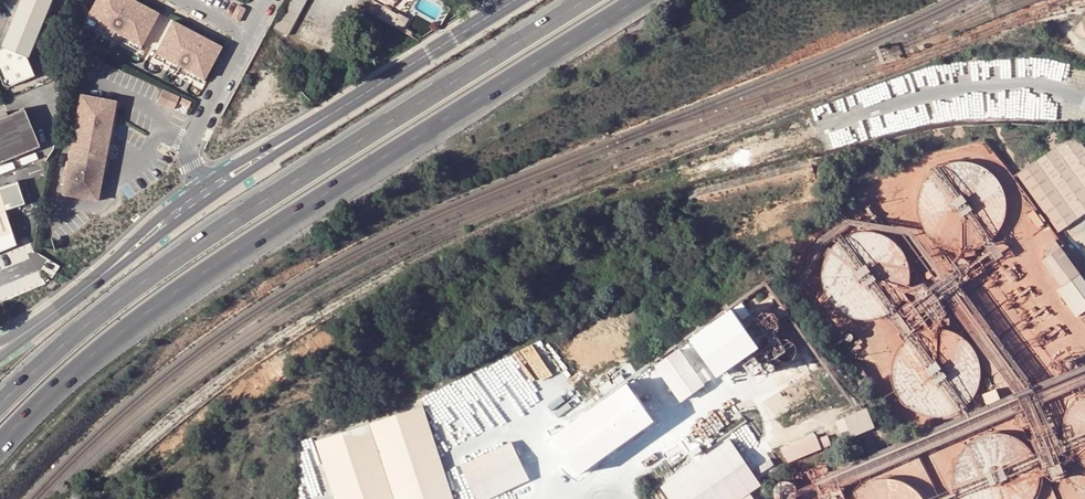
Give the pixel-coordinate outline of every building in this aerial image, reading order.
[(29,42),(45,0),(20,0),(19,2),(15,1),(9,18),(12,19),(6,34),(29,42)] [(133,0),(95,0),(86,16),(140,45),(157,13),(133,0)] [(273,29),(285,36),(305,0),(288,0),(273,29)] [(243,9),(236,5),(229,17),(237,21),(243,9)] [(140,45),(86,16),(83,22),(137,50),(140,45)] [(220,46),(171,20),(154,52),(203,79),(220,46)] [(29,42),(6,34),(4,41),(2,47),(25,55),(27,49),(29,42)] [(2,84),(7,86),(33,75),(25,55),(2,47),(0,48),(0,80),(2,84)] [(203,79),(154,52),(151,58),(200,84),(203,79)] [(165,88),(159,101),(177,108),(182,95),(165,88)] [(116,99),(81,93),(62,193),(98,199),(116,99)] [(191,102),(182,98),(179,104),(188,108),(191,102)] [(39,143),(23,106),(7,113),(5,109),(0,111),(0,160),(39,143)] [(1018,174),(1059,231),(1084,213),(1084,146),(1076,133),(1018,174)] [(951,249),(956,250),(957,250),(961,251),(966,251),(970,250),(975,249),(979,247),(983,245),(987,243),(991,240),(994,237),(997,233),(1000,230),(1002,226),(1004,221),(1005,217),(1006,213),(1007,208),(1007,203),(1006,199),(1005,194),(1004,190),(1002,186),(1000,182),(997,178),(994,175),(988,169),(984,166),(980,164),(976,162),(971,161),(967,160),(962,160),(958,160),(953,161),(949,162),(944,163),(940,165),(936,167),(932,170),(929,173),(926,177),(923,180),(921,184),(919,189),(917,193),(916,197),(916,202),(916,207),(916,211),(917,216),(918,220),(920,224),(922,228),(925,232),(928,236),(931,239),(934,242),(938,244),(942,247),(947,248),(951,249)] [(2,210),(21,203),(19,193),(16,186),(14,180),(0,185),(0,233),(8,230),(2,210)] [(831,302),(834,306),(837,308),(840,311),(844,314),(848,316),(852,317),(857,318),(861,319),(866,319),(870,319),(875,318),(879,317),(884,316),(888,314),(892,311),(895,308),(899,305),(902,302),(904,298),(906,294),(908,290),(909,285),(910,281),(911,276),(911,272),(910,267),(909,263),(908,258),(906,254),(903,250),(901,247),(898,243),(894,240),(891,237),(884,234),(880,232),(875,231),(871,230),(866,230),(862,230),(857,231),(853,232),(848,233),(844,235),(840,238),(837,241),(833,244),(831,247),(828,251),(826,255),(824,259),(823,264),(822,268),(821,273),(821,277),(822,282),(823,286),(824,291),(826,295),(828,299),(831,302)] [(1043,250),(1048,256),(1060,246),(1056,241),(1043,250)] [(1062,287),(1080,273),(1060,246),(1048,256),(1042,260),(1062,287)] [(951,264),(951,266),(951,268),(952,270),(954,272),(955,274),(957,274),(959,275),(961,275),(965,274),(967,273),(968,271),(969,270),(969,268),(970,265),(969,263),(968,261),(967,260),(966,258),(964,257),(962,257),(960,257),(958,257),(956,258),(954,259),(953,261),(952,262),(951,264)] [(917,284),(915,285),(914,286),(913,288),(912,289),(912,292),(912,294),(912,296),(913,298),(914,299),(916,301),(918,302),(920,302),(922,302),(924,302),(926,301),(927,299),(929,298),(929,296),(930,294),(930,292),(929,290),(928,288),(927,286),(925,285),(923,284),(921,284),(919,284),(917,284)] [(931,303),(929,304),(928,305),(927,306),(925,308),(925,310),(925,312),(925,314),(926,316),(927,318),(929,319),(930,320),(932,321),(934,321),(936,321),(938,320),(941,318),(942,317),(943,315),(943,313),(943,311),(943,309),(942,307),(941,305),(939,304),(937,303),(935,302),(933,302),(931,303)] [(755,318),(754,321),(754,322),(754,324),(754,326),(755,328),(756,330),(757,332),(759,334),(761,335),(764,335),(768,335),(770,334),(772,333),(774,332),(775,330),(776,328),(777,326),(777,323),(776,321),(776,319),(774,317),(773,315),(771,314),(769,313),(767,312),(764,312),(762,313),(760,314),(758,315),(756,317),(755,318)] [(908,408),(911,411),(914,412),(918,414),(922,416),(927,417),(931,417),(936,417),(941,417),(945,416),(950,415),(954,413),(958,411),(962,409),(965,406),(969,402),(972,399),(974,395),(976,391),(978,387),(979,382),(980,378),(980,373),(980,369),(979,364),(978,360),(977,355),(975,351),(970,344),(967,341),(964,338),(960,335),(956,333),(952,331),(948,329),(943,328),(939,328),(934,328),(930,328),(925,329),(921,330),(916,332),(912,334),(909,337),(905,339),(902,343),(899,346),(896,350),(894,354),(893,359),(891,363),(891,367),(890,372),(891,377),(891,381),(892,386),(894,390),(896,394),(898,398),(901,402),(904,405),(908,408)] [(774,345),(773,347),(773,349),(773,351),(773,354),(774,356),(775,358),(777,360),(779,361),(782,362),(784,363),(786,362),(789,362),(791,361),(793,359),(794,357),(795,355),(796,353),(796,351),(796,348),(795,346),(794,344),(792,342),(791,341),(788,340),(786,339),(784,339),(781,339),(779,340),(777,341),(776,343),(774,345)] [(675,353),(650,370),(673,405),(698,388),(675,353)] [(604,383),(592,391),(600,402),(611,393),(604,383)] [(623,386),(611,393),(600,402),(584,412),(611,450),(650,424),(623,386)] [(1083,391),(1079,393),(1075,396),(1072,399),(1069,403),(1067,407),(1065,411),(1063,415),(1062,419),(1061,424),(1061,428),(1061,433),(1062,437),(1063,443),(1065,447),(1067,451),(1069,455),(1072,458),(1075,461),(1079,464),(1082,467),(1084,468),(1084,390),(1083,391)] [(314,438),(334,498),(454,498),(422,404),(314,438)] [(867,408),(844,417),(853,437),(876,428),(867,408)] [(611,450),(584,412),(550,436),(577,474),(611,450)] [(845,440),(853,437),(844,417),(835,421),(845,440)] [(961,450),(959,452),(957,456),(955,460),(954,464),(952,469),(952,473),(952,478),(952,482),(953,487),(955,491),(956,495),(959,498),(1033,498),(1034,497),(1036,493),(1037,489),(1039,485),(1039,480),(1039,476),(1039,471),(1039,467),(1037,462),(1036,458),(1034,454),(1031,450),(1028,447),(1025,443),(1022,441),(1018,438),(1014,436),(1010,434),(1005,433),(1001,432),(996,432),(991,432),(986,433),(982,434),(978,436),(974,438),(970,440),(967,443),(963,446),(961,450)] [(783,449),(788,462),(831,445),(826,434),(817,438),(815,434),(783,449)] [(660,486),(669,498),(741,498),(751,493),(762,485),(727,439),(660,486)] [(511,441),(460,466),(475,498),(489,498),(529,480),(511,441)] [(856,487),(854,489),(851,493),(848,496),(846,498),(922,498),(921,496),(918,493),(915,489),(911,486),(907,484),(903,482),(899,480),(895,479),(890,478),(886,477),(881,478),(877,478),(872,479),(868,481),(864,482),(860,485),(856,487)] [(755,492),(761,498),(769,498),(770,498),(761,487),(755,492)]
